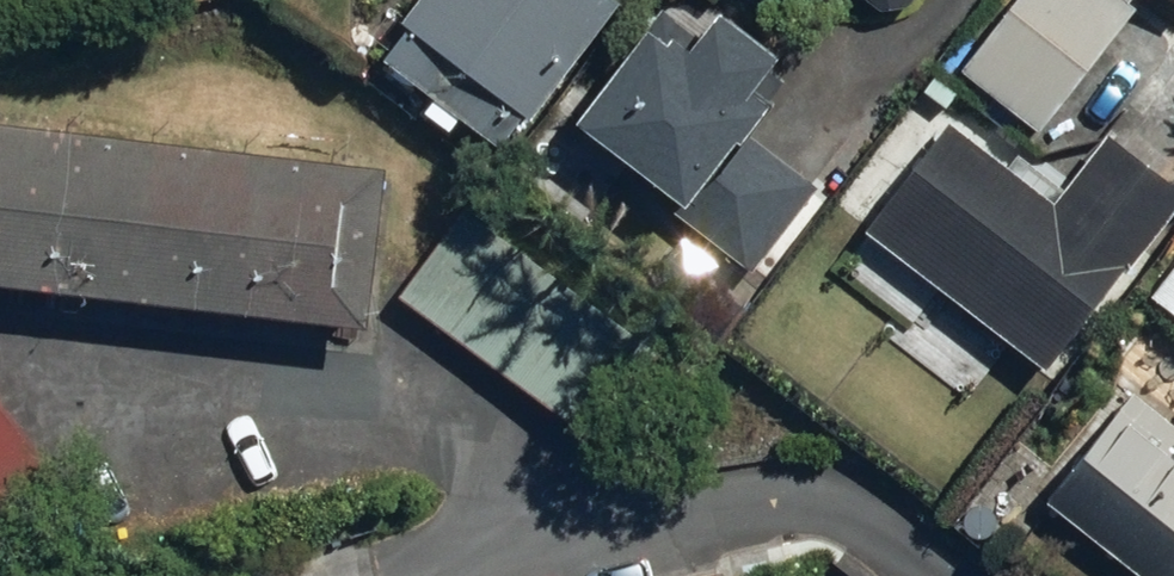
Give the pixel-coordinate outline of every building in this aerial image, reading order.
[(361,56),(496,160),(611,10),(598,0),(405,0),(361,56)] [(900,33),(925,0),(856,0),(900,33)] [(950,66),(1046,144),(1160,3),(1173,13),(1173,12),(1173,0),(1000,0),(950,66)] [(637,36),(564,133),(747,275),(813,190),(739,133),(757,109),(737,94),(766,57),(704,9),(666,58),(637,36)] [(945,120),(838,273),(890,312),(882,323),(983,396),(1015,352),(1056,382),(1173,221),(1173,191),(1089,130),(1044,192),(945,120)] [(0,132),(0,297),(357,335),(375,171),(0,132)] [(453,211),(387,299),(585,447),(651,359),(453,211)] [(1173,321),(1173,249),(1139,294),(1173,321)] [(1033,499),(1131,575),(1173,575),(1173,434),(1119,391),(1033,499)] [(0,419),(0,512),(46,473),(0,419)]
